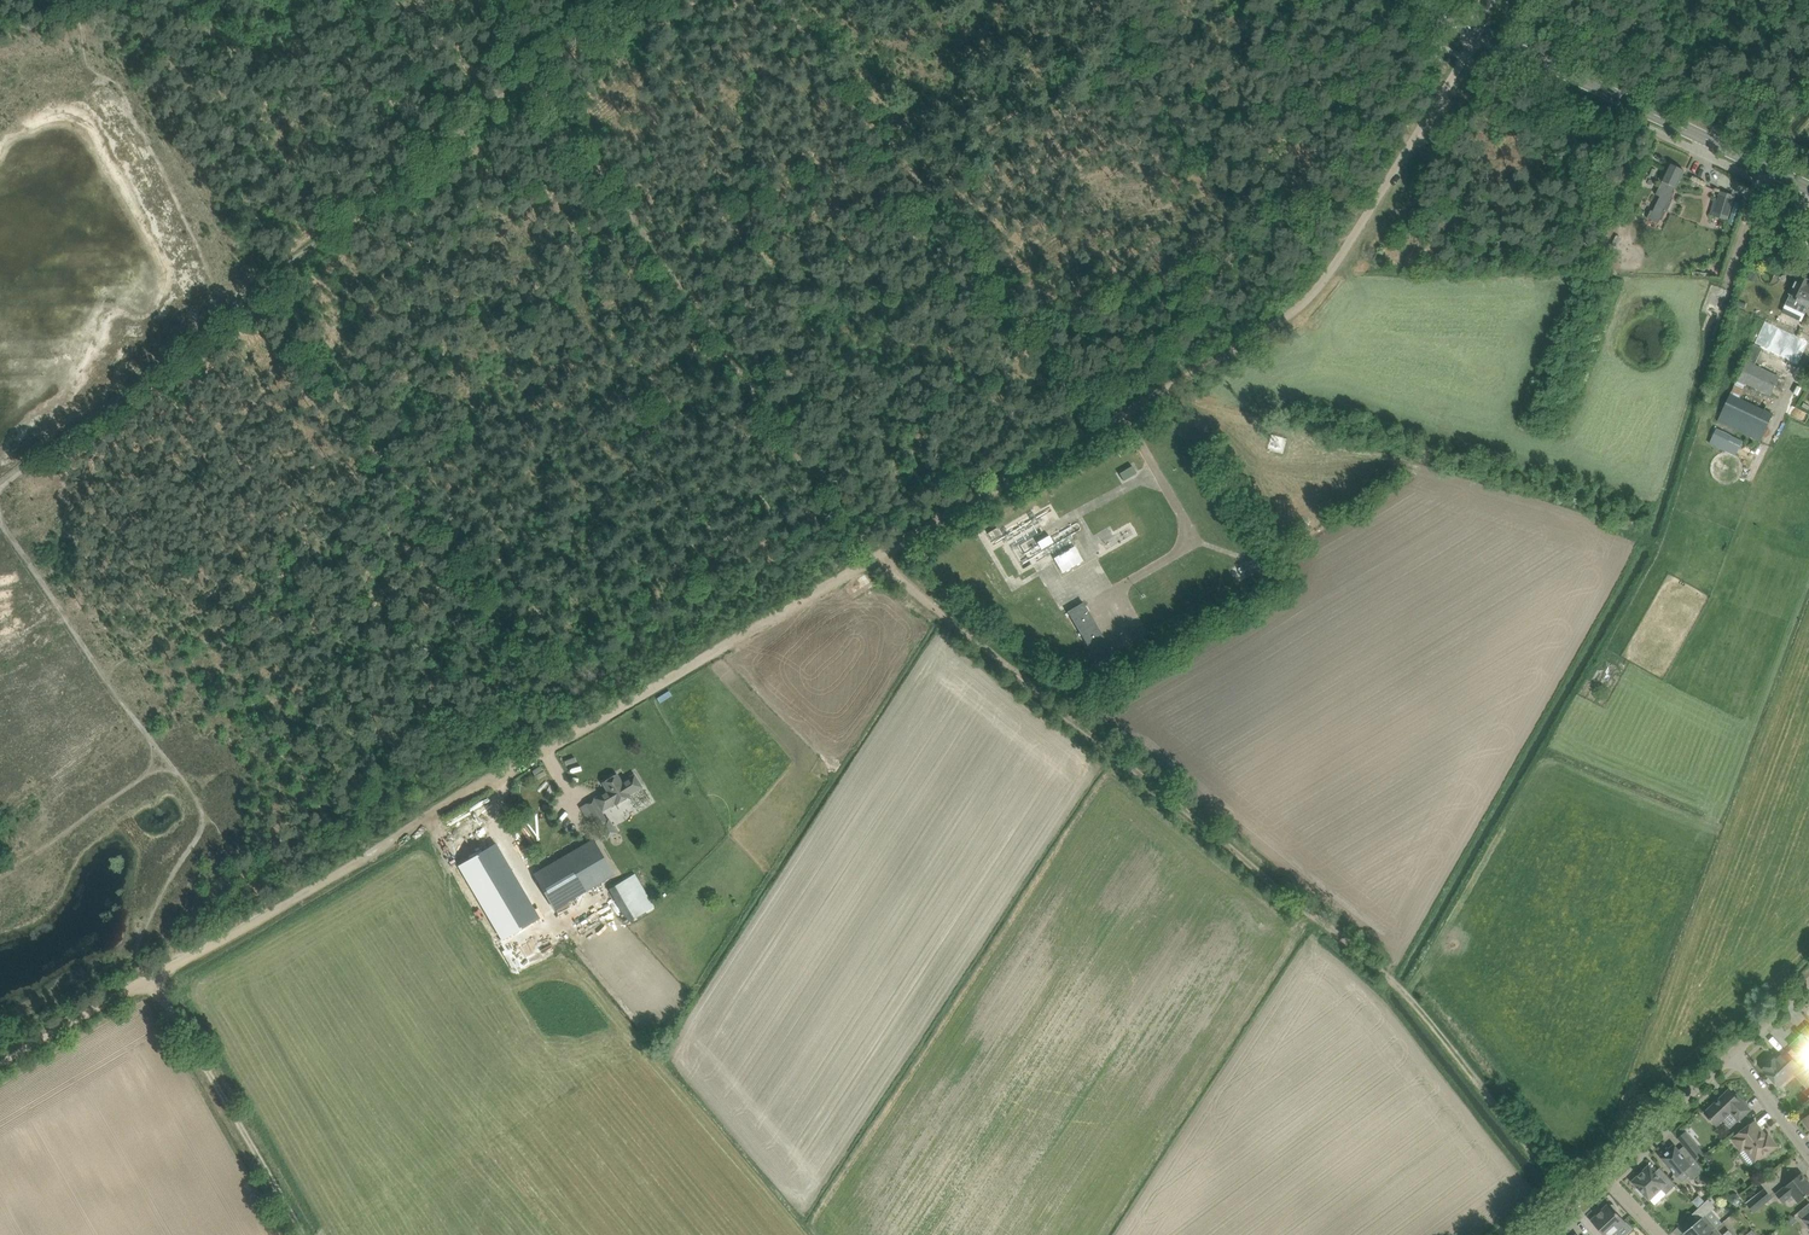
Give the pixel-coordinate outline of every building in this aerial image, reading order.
[(1660,198),(1653,213),(1662,217),(1663,218),(1664,216),(1667,209),(1668,209),(1672,201),(1670,201),(1674,193),(1673,192),(1676,187),(1679,180),(1684,169),(1671,163),(1666,174),(1656,194),(1656,196),(1660,198)] [(1713,201),(1709,214),(1713,215),(1728,220),(1735,195),(1720,190),(1717,202),(1713,201)] [(1752,269),(1748,279),(1754,282),(1758,272),(1752,269)] [(1786,304),(1805,314),(1808,307),(1808,279),(1808,278),(1808,277),(1804,275),(1803,276),(1800,274),(1786,304)] [(1765,323),(1754,345),(1798,366),(1808,343),(1765,323)] [(1747,361),(1738,380),(1746,384),(1771,396),(1780,376),(1747,361)] [(1731,395),(1718,422),(1760,441),(1772,414),(1731,395)] [(1169,433),(1177,428),(1169,414),(1161,419),(1169,433)] [(1716,430),(1711,441),(1727,448),(1732,437),(1716,430)] [(1133,466),(1120,474),(1124,481),(1137,473),(1133,466)] [(997,528),(988,533),(992,540),(1001,535),(997,528)] [(1049,535),(1037,542),(1041,549),(1053,542),(1049,535)] [(1074,546),(1054,558),(1063,573),(1083,560),(1074,546)] [(1068,611),(1098,663),(1113,654),(1084,602),(1068,611)] [(1130,632),(1136,642),(1149,634),(1143,624),(1130,632)] [(1607,660),(1596,681),(1607,688),(1619,666),(1607,660)] [(604,792),(595,798),(601,808),(603,811),(615,803),(616,804),(630,795),(630,794),(643,787),(635,774),(622,782),(618,774),(603,783),(608,791),(605,793),(604,792)] [(595,798),(587,803),(597,819),(600,825),(608,838),(617,832),(609,819),(608,820),(603,811),(601,808),(595,798)] [(451,829),(513,932),(537,918),(475,815),(451,829)] [(615,875),(594,838),(533,874),(555,910),(615,875)] [(1791,1045),(1793,1048),(1799,1054),(1803,1058),(1805,1060),(1808,1064),(1808,1025),(1802,1032),(1803,1033),(1799,1036),(1799,1037),(1791,1045)] [(1775,1057),(1763,1069),(1779,1086),(1788,1078),(1793,1073),(1801,1066),(1800,1066),(1797,1063),(1794,1059),(1788,1053),(1785,1050),(1777,1059),(1775,1057)] [(1736,1096),(1729,1089),(1713,1105),(1711,1104),(1707,1109),(1707,1111),(1705,1112),(1717,1125),(1731,1111),(1739,1120),(1751,1109),(1737,1095),(1736,1096)] [(1764,1155),(1767,1153),(1776,1146),(1769,1135),(1764,1138),(1761,1133),(1762,1132),(1755,1122),(1737,1135),(1738,1136),(1734,1139),(1742,1149),(1745,1147),(1757,1162),(1765,1156),(1764,1155)] [(1687,1131),(1679,1137),(1688,1148),(1687,1148),(1688,1149),(1697,1160),(1705,1154),(1695,1142),(1687,1131)] [(1663,1154),(1661,1155),(1675,1172),(1682,1166),(1687,1172),(1689,1171),(1695,1178),(1704,1170),(1690,1153),(1685,1157),(1674,1145),(1669,1149),(1668,1147),(1662,1152),(1663,1154)] [(1634,1181),(1639,1186),(1637,1188),(1643,1195),(1645,1193),(1650,1198),(1661,1187),(1667,1193),(1677,1184),(1664,1171),(1659,1176),(1650,1166),(1634,1181)] [(1806,1178),(1804,1180),(1800,1174),(1786,1186),(1777,1193),(1783,1202),(1793,1194),(1799,1202),(1806,1197),(1808,1194),(1808,1182),(1806,1178)] [(1765,1188),(1746,1202),(1755,1212),(1772,1198),(1765,1188)] [(1733,1193),(1730,1196),(1731,1201),(1734,1203),(1738,1203),(1741,1200),(1741,1196),(1738,1192),(1733,1193)] [(1697,1197),(1693,1200),(1700,1207),(1706,1201),(1703,1197),(1697,1197)] [(1717,1227),(1707,1215),(1716,1207),(1709,1200),(1693,1213),(1699,1220),(1684,1233),(1686,1234),(1707,1234),(1717,1227)] [(1605,1234),(1612,1234),(1627,1222),(1616,1211),(1618,1210),(1618,1208),(1614,1204),(1612,1204),(1611,1205),(1609,1203),(1591,1220),(1605,1234)] [(1805,1206),(1798,1212),(1808,1225),(1808,1203),(1805,1206)] [(1707,1234),(1734,1234),(1729,1230),(1723,1234),(1717,1227),(1707,1234)]
